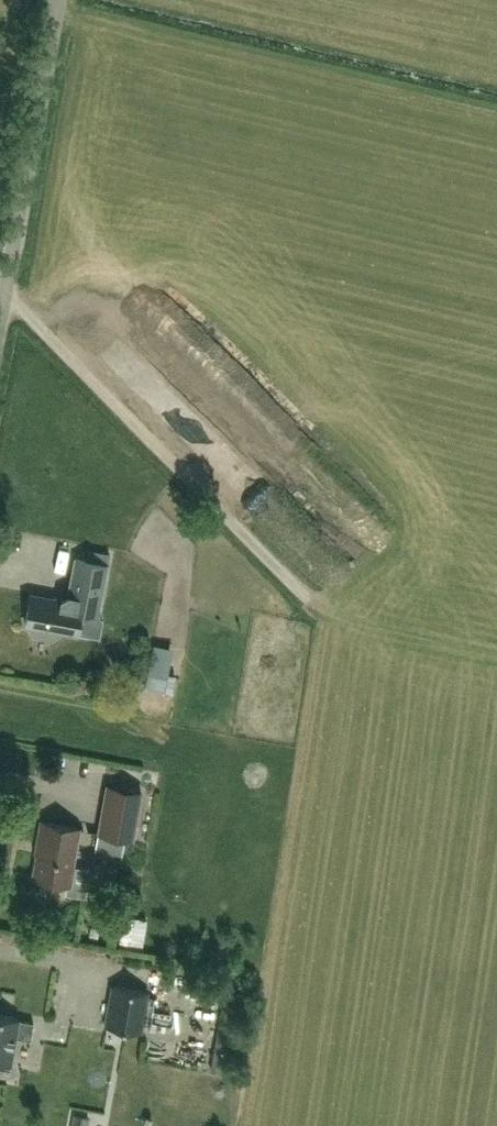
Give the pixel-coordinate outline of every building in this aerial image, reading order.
[(78,632),(81,614),(98,617),(108,563),(75,557),(67,602),(66,601),(64,598),(54,596),(51,599),(30,595),(26,622),(30,623),(29,629),(34,635),(53,639),(59,634),(60,628),(78,632)] [(166,672),(174,642),(156,637),(149,668),(166,672)] [(141,790),(107,784),(99,832),(133,838),(141,790)] [(44,821),(33,877),(68,884),(66,893),(84,897),(89,870),(72,867),(79,828),(44,821)] [(148,991),(113,985),(106,1026),(141,1032),(148,991)] [(0,1014),(0,1062),(9,1063),(14,1037),(30,1040),(33,1022),(17,1019),(18,1017),(0,1014)] [(71,1125),(86,1125),(88,1116),(73,1114),(71,1125)]
